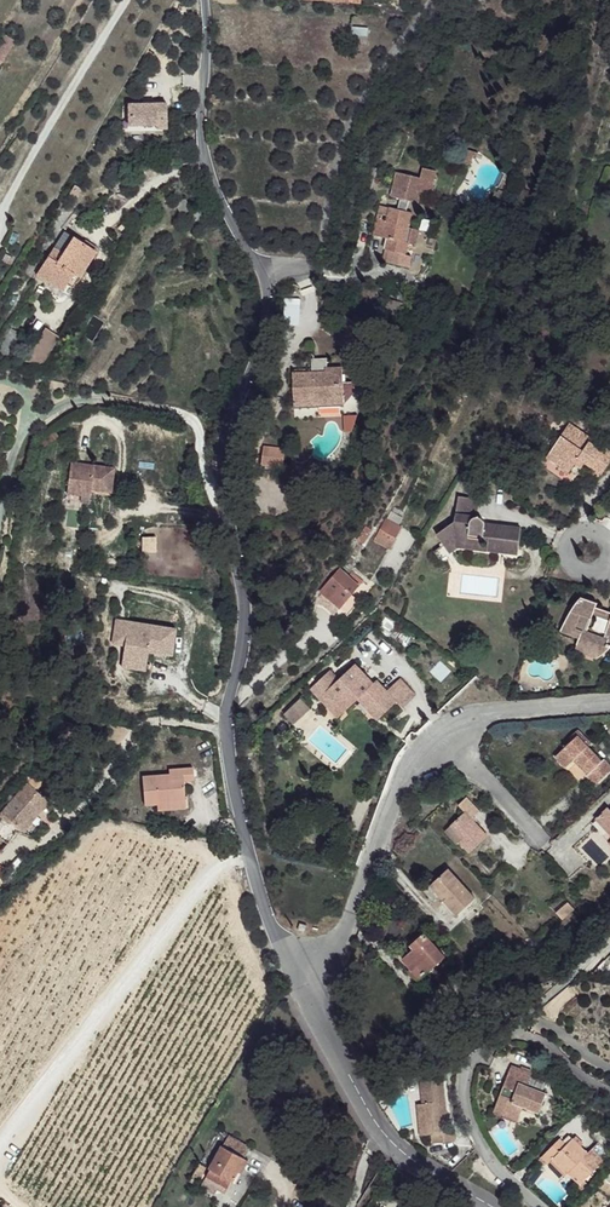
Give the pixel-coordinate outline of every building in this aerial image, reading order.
[(352,27),(351,35),(368,37),(368,28),(352,27)] [(0,63),(13,40),(0,33),(0,63)] [(167,129),(166,97),(125,99),(127,131),(167,129)] [(479,153),(468,150),(463,166),(470,168),(473,158),(477,159),(479,153)] [(405,229),(409,230),(412,214),(406,212),(410,201),(418,203),(421,192),(432,195),(436,172),(423,169),(421,178),(399,173),(393,198),(400,199),(397,210),(381,207),(374,236),(388,239),(386,250),(391,251),(388,263),(410,268),(413,257),(407,255),(409,243),(406,242),(402,241),(405,229)] [(71,241),(73,236),(65,231),(36,275),(63,291),(74,273),(80,277),(97,251),(83,243),(80,247),(71,241)] [(83,243),(73,236),(71,241),(80,247),(83,243)] [(42,325),(26,358),(43,366),(59,333),(42,325)] [(12,330),(0,350),(0,353),(6,358),(20,334),(12,330)] [(321,368),(322,373),(322,387),(323,394),(315,394),(315,399),(337,398),(337,385),(343,385),(343,367),(321,368)] [(322,387),(322,373),(294,375),(296,403),(315,402),(315,399),(315,394),(314,388),(322,387)] [(350,384),(343,385),(337,385),(337,398),(315,399),(315,402),(316,407),(351,405),(350,384)] [(344,412),(344,427),(354,427),(354,412),(344,412)] [(551,453),(564,463),(561,467),(570,472),(575,465),(579,460),(585,464),(602,476),(609,464),(609,451),(604,447),(601,450),(590,443),(593,438),(570,424),(551,453)] [(264,447),(262,463),(281,466),(284,450),(264,447)] [(564,463),(551,453),(548,457),(561,467),(564,463)] [(582,470),(585,464),(579,460),(575,465),(582,470)] [(117,473),(75,467),(72,497),(85,498),(86,490),(95,491),(95,494),(114,496),(117,473)] [(570,472),(561,467),(559,469),(568,475),(570,472)] [(95,491),(86,490),(85,498),(94,500),(95,494),(95,491)] [(437,535),(445,547),(456,539),(468,540),(468,543),(487,545),(487,551),(519,554),(521,529),(498,526),(498,529),(485,527),(485,524),(485,522),(483,520),(482,519),(479,518),(477,518),(478,499),(458,497),(455,523),(437,535)] [(375,540),(391,549),(401,528),(385,519),(375,540)] [(366,527),(357,540),(364,545),(373,531),(366,527)] [(456,539),(445,547),(450,553),(458,548),(487,551),(487,545),(468,543),(468,540),(456,539)] [(340,570),(321,592),(317,604),(323,606),(334,615),(339,609),(350,597),(359,586),(362,583),(351,573),(347,577),(340,570)] [(358,603),(350,597),(339,609),(347,616),(358,603)] [(578,646),(603,654),(609,649),(609,645),(607,644),(609,638),(609,613),(595,608),(597,603),(581,598),(572,611),(560,632),(580,640),(578,646)] [(126,646),(130,622),(118,620),(114,644),(126,646)] [(178,629),(130,622),(126,646),(125,655),(149,659),(150,652),(173,656),(178,629)] [(82,624),(70,625),(71,644),(84,643),(82,624)] [(603,654),(578,646),(575,652),(597,659),(603,654)] [(125,655),(123,667),(147,671),(149,659),(125,655)] [(310,690),(320,699),(327,692),(346,711),(358,700),(378,720),(397,702),(402,709),(417,696),(401,680),(387,693),(377,682),(374,685),(371,688),(362,679),(365,676),(355,666),(353,667),(349,672),(339,681),(330,671),(310,690)] [(374,685),(365,676),(362,679),(371,688),(374,685)] [(327,692),(320,699),(338,718),(346,711),(327,692)] [(299,713),(306,706),(300,699),(283,717),(293,726),(303,716),(299,713)] [(310,710),(306,706),(299,713),(303,716),(310,710)] [(588,774),(597,785),(609,772),(609,766),(604,760),(603,762),(589,747),(592,744),(579,731),(572,738),(575,741),(557,758),(567,768),(575,761),(578,758),(591,772),(588,774)] [(575,761),(588,774),(591,772),(578,758),(575,761)] [(158,804),(181,803),(181,784),(195,782),(194,770),(170,770),(170,776),(144,777),(145,807),(158,806),(158,804)] [(36,774),(15,796),(35,815),(50,800),(55,800),(59,795),(36,774)] [(481,812),(467,798),(459,806),(465,813),(452,825),(463,839),(460,842),(470,853),(488,837),(472,820),(481,812)] [(182,812),(181,803),(158,804),(158,806),(158,813),(182,812)] [(599,817),(609,828),(609,810),(608,808),(599,817)] [(599,817),(595,820),(609,837),(609,828),(599,817)] [(448,870),(435,882),(448,898),(445,901),(457,915),(476,899),(448,870)] [(448,898),(435,882),(431,886),(445,901),(448,898)] [(568,903),(557,913),(563,921),(575,910),(568,903)] [(308,926),(301,924),(299,931),(306,933),(308,926)] [(417,967),(425,976),(445,958),(425,934),(412,946),(415,949),(403,960),(413,970),(417,967)] [(513,954),(501,959),(503,965),(515,961),(513,954)] [(417,982),(425,976),(417,967),(413,970),(410,973),(417,982)] [(514,1065),(501,1096),(512,1100),(507,1111),(521,1117),(525,1106),(540,1112),(548,1094),(529,1085),(534,1072),(514,1065)] [(448,1101),(445,1080),(422,1083),(424,1104),(419,1105),(422,1136),(433,1135),(435,1144),(457,1141),(456,1132),(447,1133),(444,1114),(442,1102),(448,1101)] [(519,1121),(521,1117),(507,1111),(512,1100),(501,1096),(495,1111),(519,1121)] [(253,1148),(230,1135),(211,1168),(213,1169),(209,1177),(229,1188),(234,1180),(235,1180),(253,1148)] [(583,1182),(578,1186),(582,1190),(589,1183),(585,1179),(609,1155),(609,1154),(599,1142),(589,1153),(575,1139),(567,1145),(564,1142),(561,1139),(556,1144),(542,1157),(549,1164),(552,1160),(556,1163),(565,1172),(567,1174),(571,1170),(575,1175),(583,1182)] [(419,1181),(403,1171),(399,1178),(414,1188),(419,1181)]
